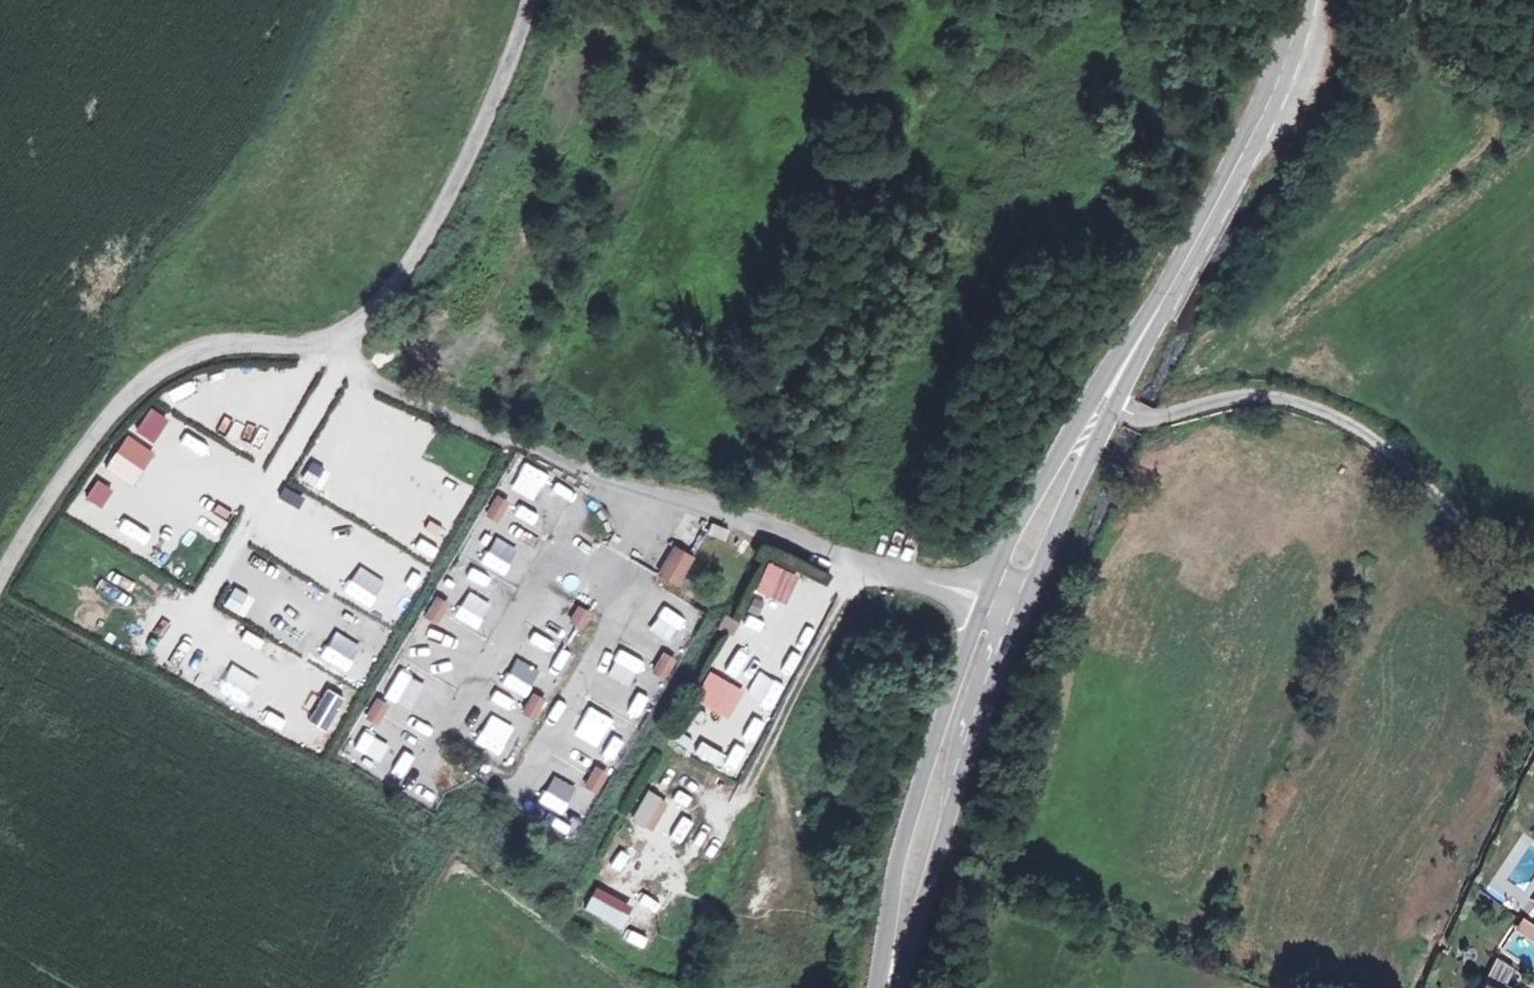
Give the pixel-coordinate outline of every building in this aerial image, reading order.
[(492,518),(501,523),(512,504),(502,499),(492,518)] [(703,531),(723,540),(727,530),(707,522),(703,531)] [(664,577),(682,588),(697,560),(679,550),(664,577)] [(753,596),(820,625),(835,591),(767,562),(753,596)] [(432,620),(441,625),(451,606),(442,601),(432,620)] [(585,609),(576,625),(586,630),(594,614),(585,609)] [(721,631),(734,637),(741,623),(728,616),(721,631)] [(719,666),(740,675),(748,657),(728,648),(719,666)] [(658,674),(667,680),(679,660),(670,655),(658,674)] [(778,703),(790,677),(762,665),(750,690),(778,703)] [(700,706),(726,720),(741,693),(715,678),(700,706)] [(526,714),(535,720),(547,701),(538,695),(526,714)] [(371,720),(380,726),(392,707),(383,702),(371,720)] [(692,709),(684,732),(701,738),(710,715),(692,709)] [(591,788),(600,794),(612,775),(603,770),(591,788)] [(686,811),(692,798),(677,790),(670,803),(686,811)] [(650,833),(669,804),(650,791),(630,819),(650,833)] [(668,833),(678,843),(695,827),(684,816),(668,833)] [(619,850),(610,867),(625,875),(633,858),(619,850)] [(621,929),(633,904),(595,887),(584,912),(621,929)] [(624,944),(644,948),(646,935),(627,931),(624,944)] [(1510,985),(1516,969),(1497,961),(1490,978),(1510,985)]
